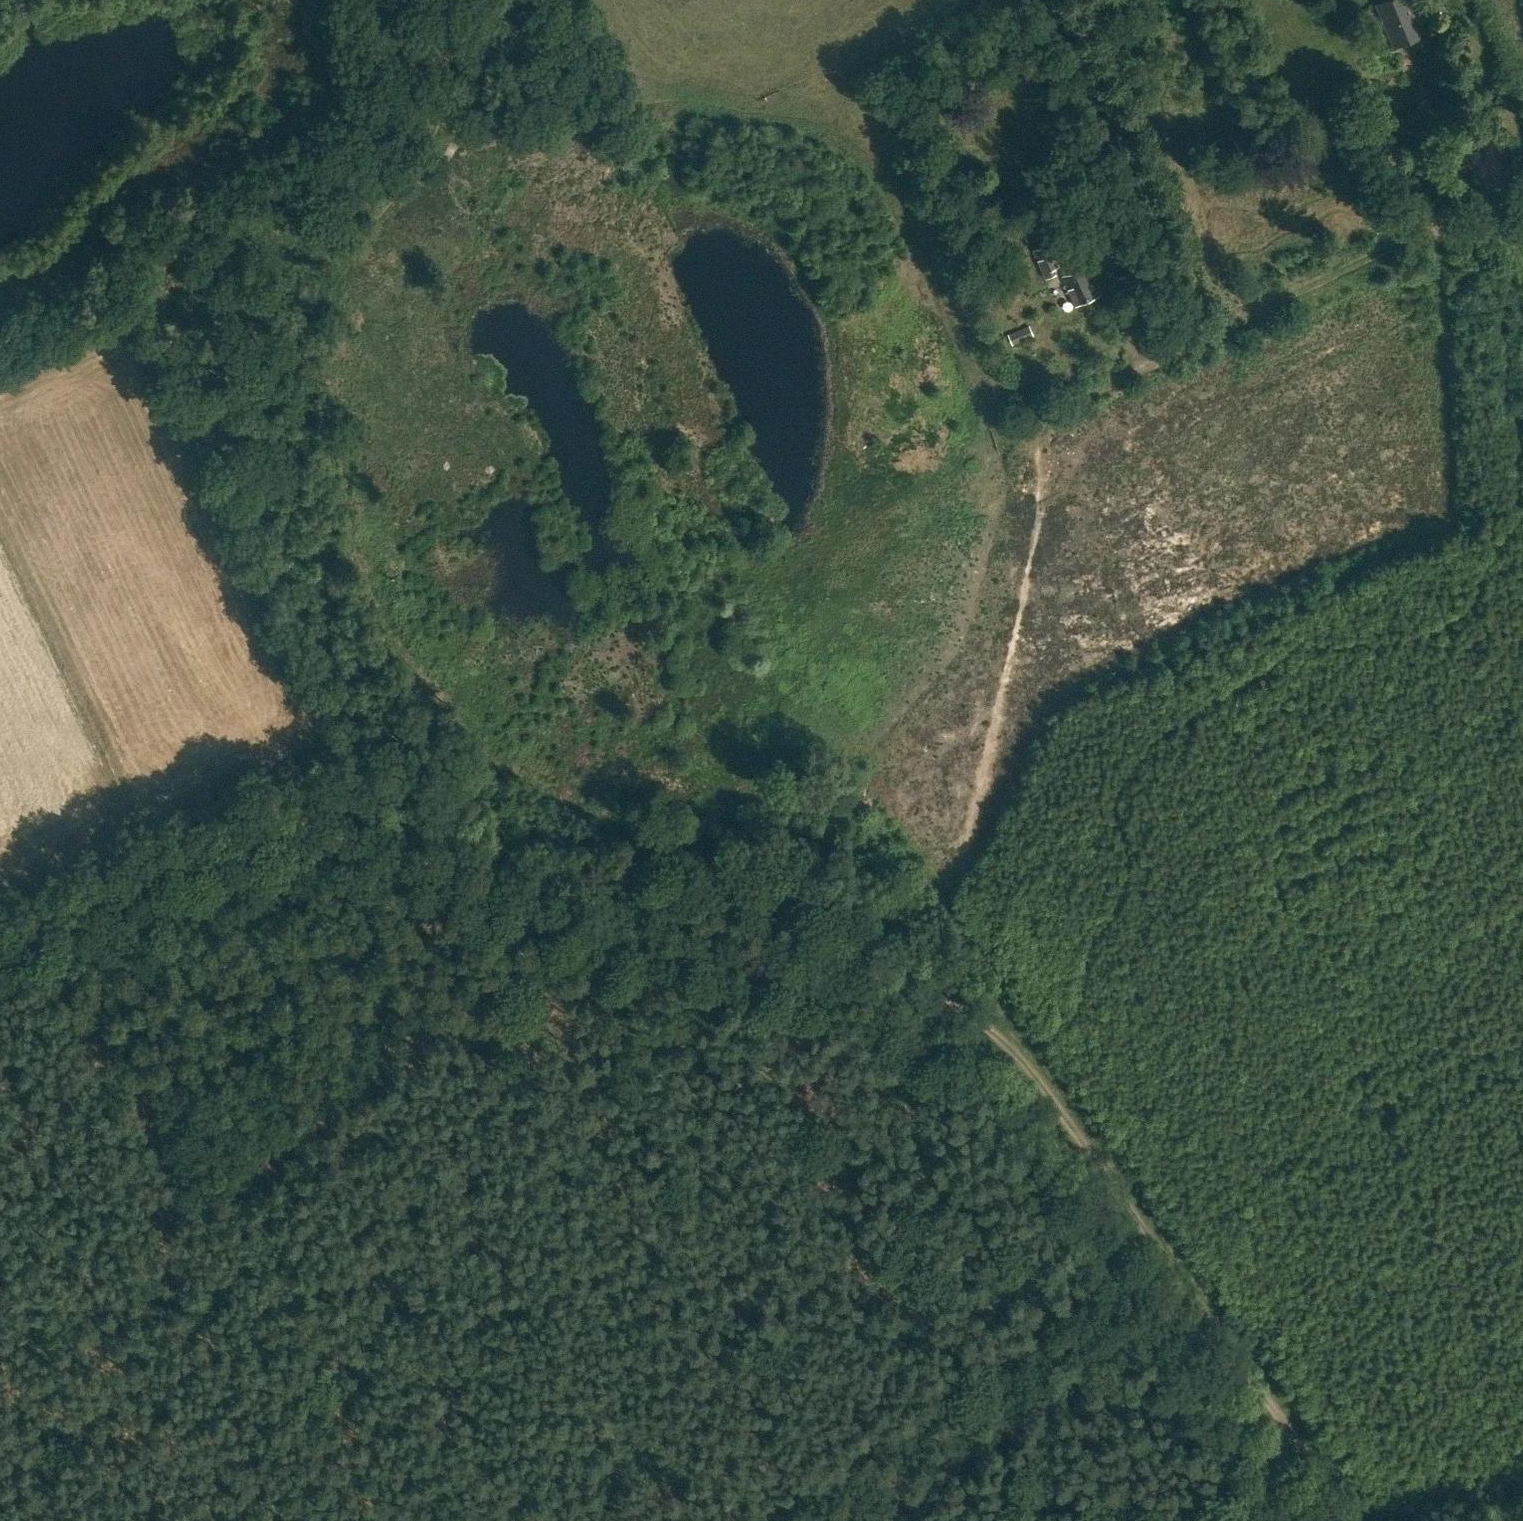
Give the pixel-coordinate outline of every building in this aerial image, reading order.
[(1391,44),(1428,29),(1422,14),(1417,16),(1411,0),(1382,0),(1375,3),(1391,44)] [(1031,247),(1044,277),(1053,273),(1051,269),(1058,266),(1053,254),(1055,253),(1048,240),(1031,247)] [(1099,292),(1086,263),(1061,274),(1074,304),(1099,292)] [(1007,333),(1013,344),(1034,333),(1029,322),(1007,333)]
